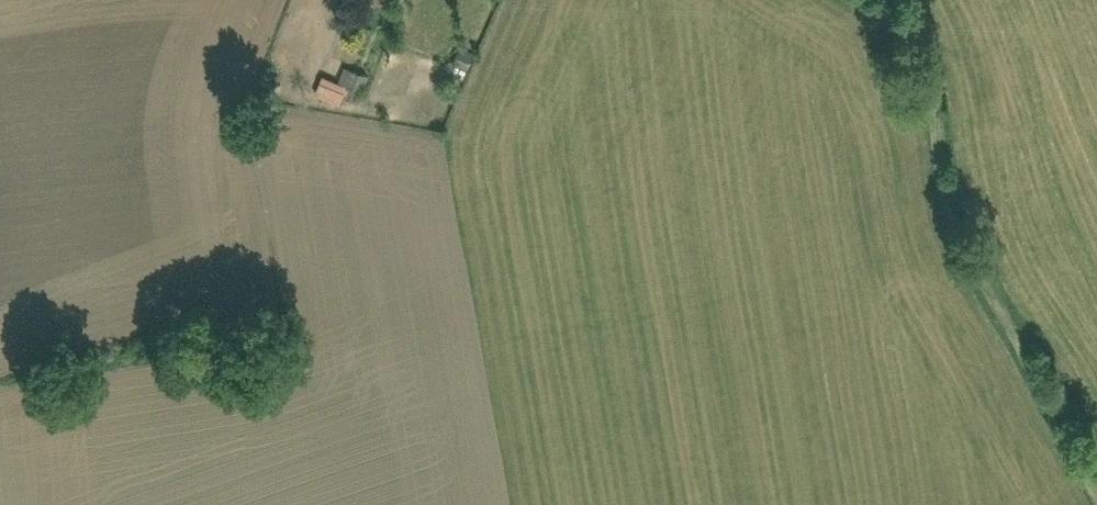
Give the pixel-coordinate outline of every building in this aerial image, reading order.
[(357,7),(385,19),(394,0),(360,0),(357,7)]
